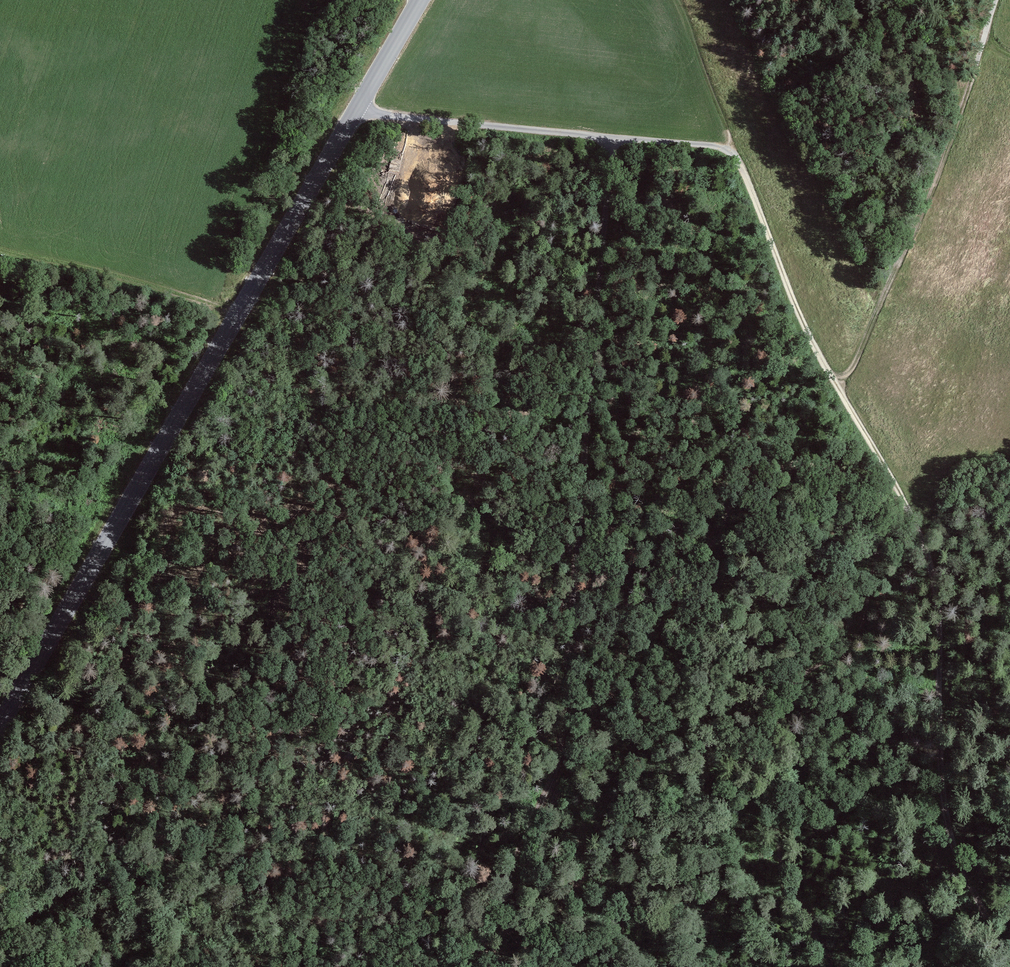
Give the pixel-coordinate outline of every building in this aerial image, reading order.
[(394,147),(392,157),(402,159),(404,150),(394,147)]
